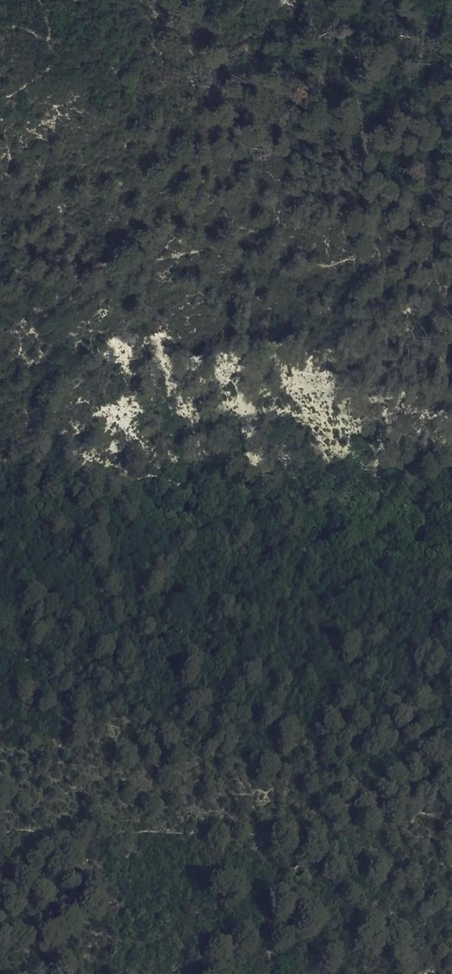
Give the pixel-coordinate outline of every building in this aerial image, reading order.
[(300,865),(291,872),(295,877),(299,881),(307,874),(300,865)]
